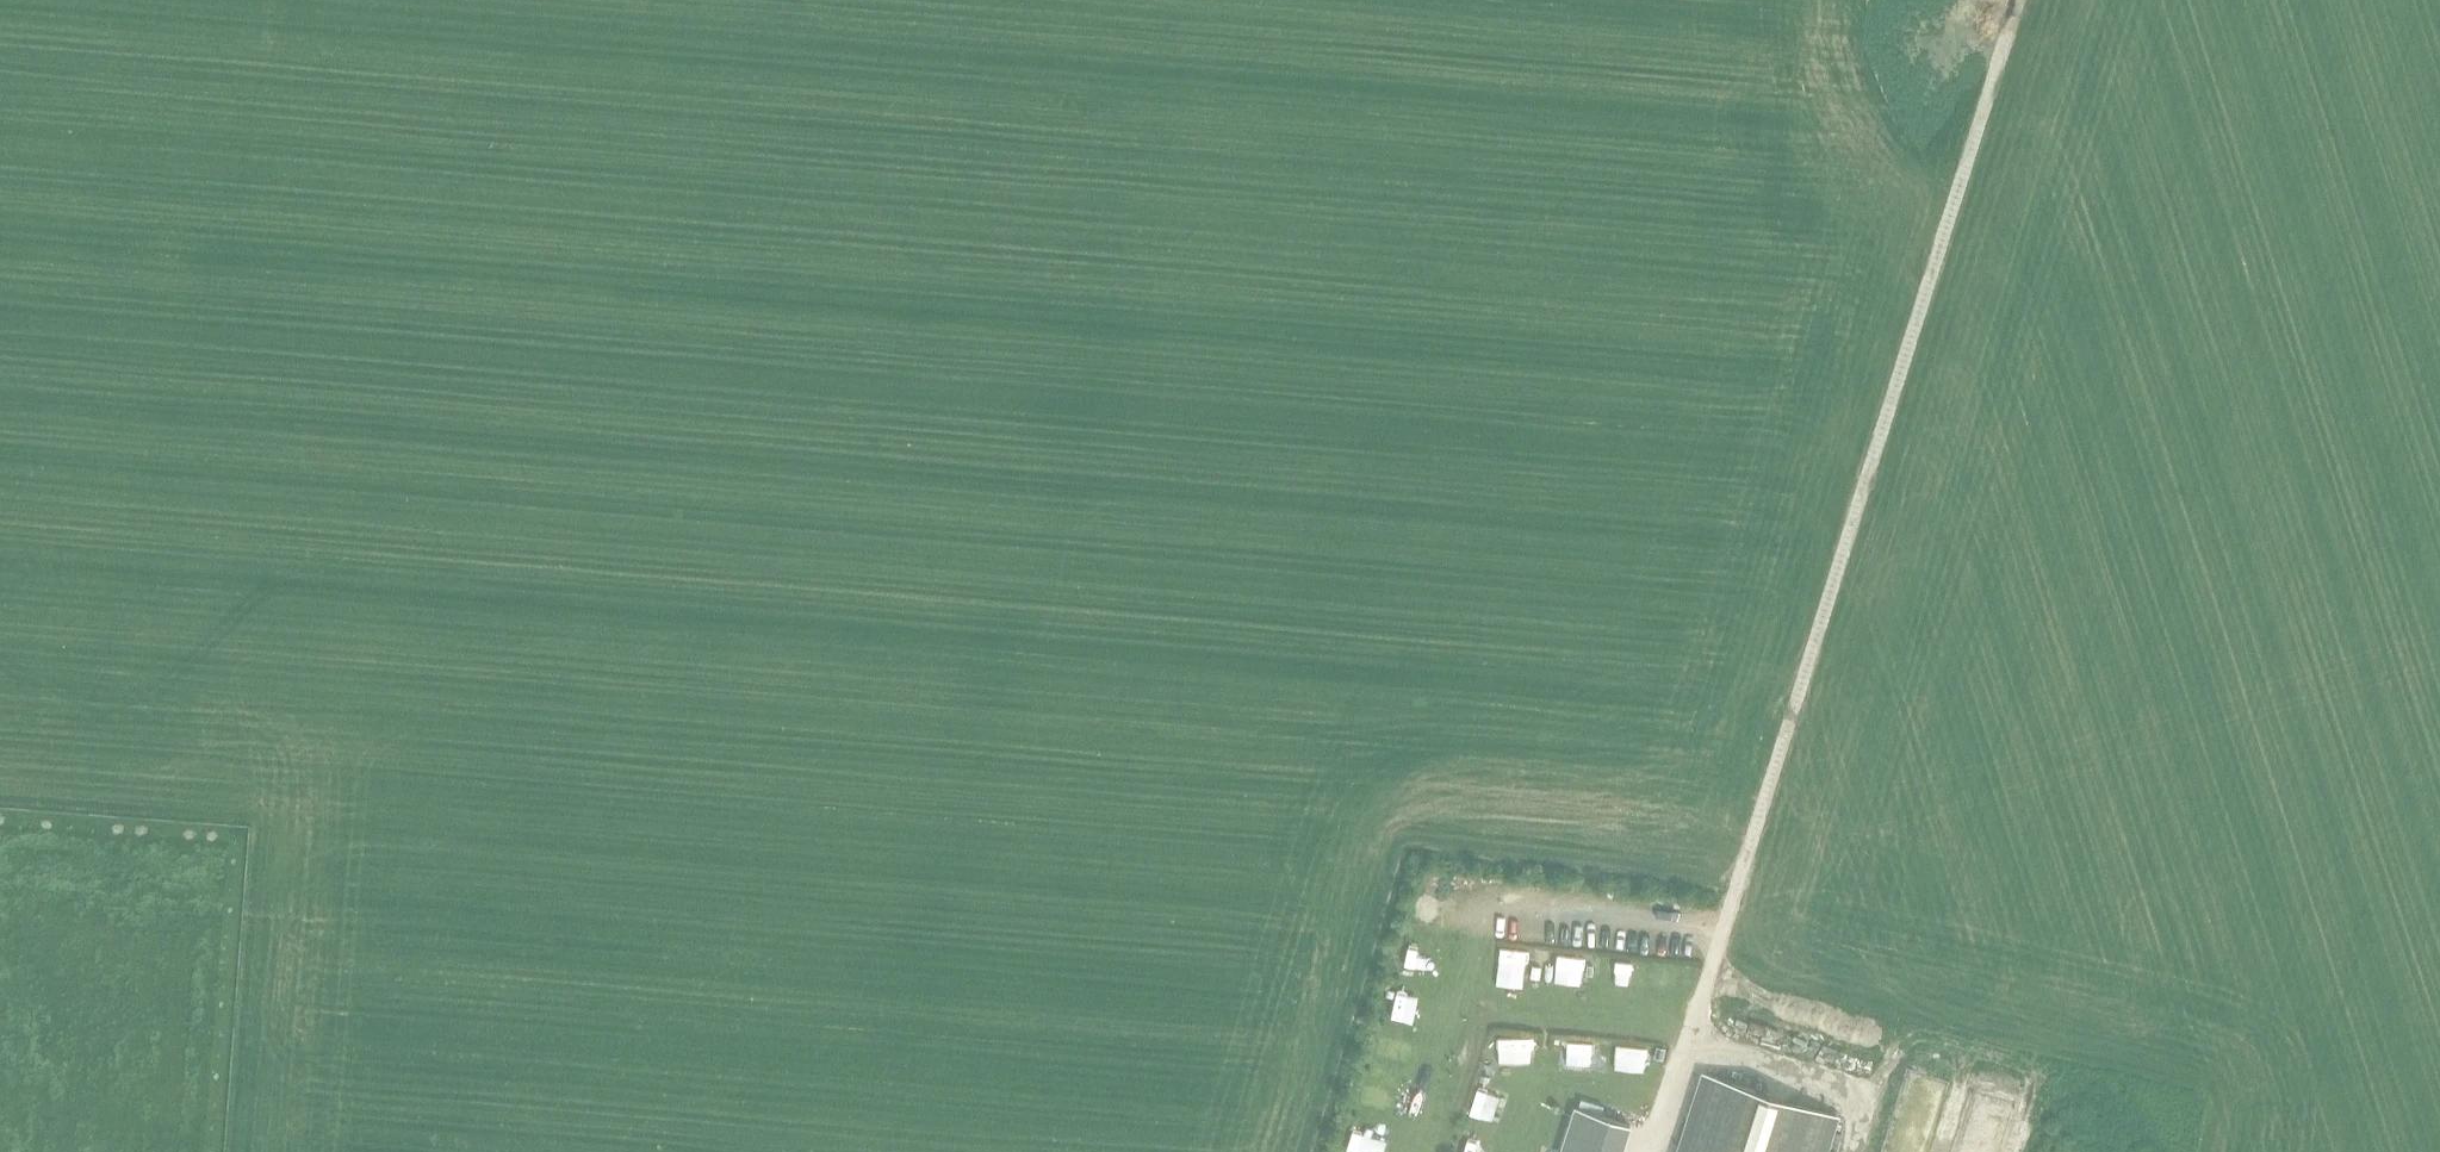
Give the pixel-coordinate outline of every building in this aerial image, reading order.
[(1507,1083),(1514,1061),(1500,1056),(1493,1078),(1507,1083)] [(1836,1115),(1704,1074),(1679,1151),(1824,1151),(1836,1115)] [(1914,1086),(1914,1112),(1953,1112),(1953,1085),(1914,1086)] [(1561,1151),(1621,1151),(1630,1125),(1575,1107),(1561,1151)]
